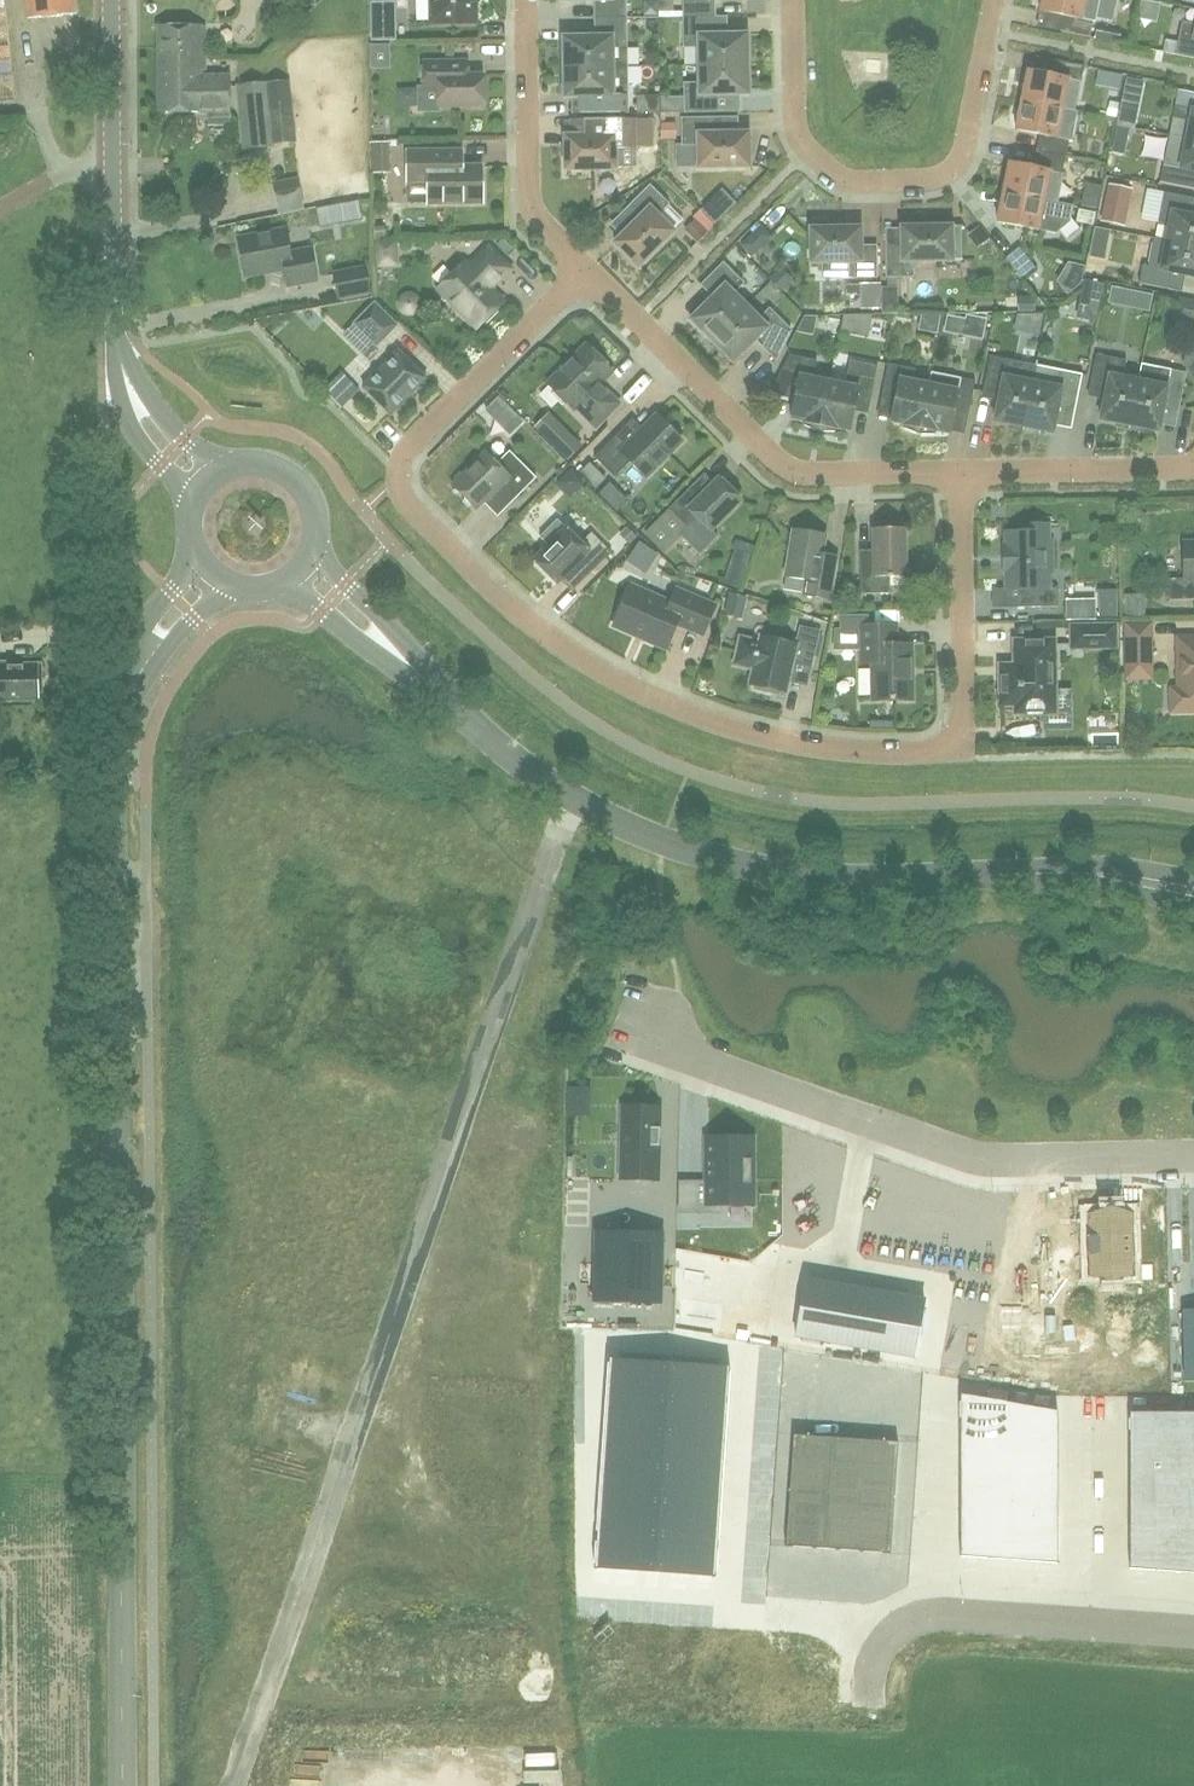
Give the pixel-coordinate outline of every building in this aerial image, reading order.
[(16,100),(5,0),(0,0),(0,101),(16,100)] [(76,14),(75,0),(27,0),(29,18),(76,14)] [(433,21),(474,20),(474,2),(479,2),(479,0),(433,0),(433,21)] [(563,1),(595,0),(595,18),(627,18),(626,0),(563,0),(563,1)] [(684,17),(715,16),(715,0),(683,0),(684,17)] [(1039,10),(1064,15),(1061,30),(1090,36),(1093,22),(1096,22),(1097,15),(1100,0),(1041,0),(1039,10)] [(397,41),(396,2),(371,2),(371,38),(371,41),(397,41)] [(716,35),(715,16),(684,17),(684,47),(699,47),(699,65),(748,64),(748,34),(716,35)] [(596,37),(563,37),(564,68),(613,67),(613,49),(627,48),(627,18),(595,18),(596,37)] [(1182,22),(1175,55),(1193,58),(1193,24),(1182,22)] [(189,55),(205,55),(205,43),(204,29),(198,29),(198,26),(157,27),(157,46),(179,45),(179,47),(181,47),(182,49),(184,49),(185,50),(188,50),(189,55)] [(157,46),(158,103),(158,112),(231,111),(230,74),(205,74),(205,55),(189,55),(188,50),(185,50),(184,49),(182,49),(181,47),(179,47),(179,45),(157,46)] [(1027,70),(1021,100),(1063,108),(1067,92),(1078,94),(1084,65),(1055,59),(1052,75),(1027,70)] [(438,87),(438,105),(482,104),(482,74),(467,75),(467,60),(455,60),(423,61),(424,87),(438,87)] [(748,64),(699,65),(699,83),(685,83),(685,112),(717,112),(716,95),(749,94),(749,91),(748,64)] [(613,67),(564,68),(564,97),(573,97),(573,114),(597,114),(629,113),(628,84),(613,85),(613,67)] [(297,142),(290,81),(239,86),(245,149),(275,146),(275,144),(284,143),(297,142)] [(1186,139),(1193,141),(1193,93),(1179,90),(1173,120),(1169,136),(1186,139)] [(1021,100),(1015,129),(1040,133),(1036,150),(1066,156),(1069,139),(1072,139),(1078,111),(1063,108),(1021,100)] [(682,119),(683,146),(698,145),(699,168),(750,167),(750,152),(749,152),(749,133),(714,134),(713,118),(682,119)] [(571,120),(571,136),(565,136),(566,147),(566,155),(565,155),(565,170),(616,169),(616,149),(653,148),(652,119),(598,120),(571,120)] [(1164,165),(1160,182),(1193,189),(1193,141),(1186,139),(1169,136),(1164,165)] [(371,174),(391,173),(391,142),(370,143),(371,174)] [(1009,162),(1003,191),(1045,200),(1056,202),(1062,173),(1066,156),(1036,150),(1033,167),(1009,162)] [(462,151),(408,151),(408,181),(429,181),(429,203),(483,202),(483,167),(462,167),(462,151)] [(286,180),(284,156),(256,157),(258,182),(286,180)] [(1100,222),(1126,227),(1134,190),(1108,184),(1100,222)] [(639,219),(615,243),(628,257),(638,268),(674,232),(658,216),(669,204),(650,186),(628,208),(639,219)] [(1003,191),(997,221),(1023,226),(1056,233),(1070,222),(1073,206),(1056,202),(1045,200),(1003,191)] [(773,193),(759,211),(770,219),(784,202),(773,193)] [(1158,222),(1169,227),(1166,241),(1193,246),(1193,216),(1191,215),(1193,200),(1193,198),(1164,193),(1158,222)] [(886,246),(887,277),(914,277),(913,270),(922,261),(960,260),(960,226),(937,226),(937,227),(902,227),(902,246),(886,246)] [(811,228),(812,263),(841,262),(841,278),(878,277),(877,246),(862,246),(861,228),(843,228),(826,228),(811,228)] [(244,276),(284,269),(287,285),(316,280),(310,250),(289,254),(284,229),(237,238),(244,276)] [(1139,283),(1146,285),(1176,291),(1179,274),(1185,275),(1193,277),(1193,246),(1166,241),(1153,238),(1148,266),(1142,265),(1139,283)] [(375,241),(376,268),(399,268),(398,240),(375,241)] [(1038,270),(1019,246),(1006,257),(1025,280),(1038,270)] [(466,264),(440,290),(477,327),(503,301),(489,286),(492,283),(497,278),(498,280),(510,269),(489,248),(470,268),(466,264)] [(705,333),(712,341),(747,306),(733,292),(743,282),(724,263),(701,285),(713,297),(699,311),(690,320),(704,334),(705,333)] [(333,273),(338,298),(368,292),(363,267),(333,273)] [(1046,295),(1063,284),(1056,273),(1039,284),(1046,295)] [(371,341),(377,347),(399,325),(375,302),(354,324),(371,341)] [(747,306),(712,341),(720,348),(719,349),(733,363),(742,354),(756,340),(777,360),(791,329),(769,308),(759,318),(747,306)] [(1043,314),(1018,315),(1015,330),(1039,334),(1043,314)] [(586,345),(548,384),(574,410),(577,407),(596,427),(619,404),(599,385),(613,371),(586,345)] [(399,351),(364,387),(391,414),(427,378),(399,351)] [(773,388),(796,393),(791,419),(805,422),(804,426),(817,431),(819,431),(830,381),(814,378),(817,361),(790,355),(773,388)] [(1115,422),(1130,425),(1139,381),(1123,378),(1126,361),(1096,355),(1092,376),(1089,390),(1106,394),(1102,413),(1101,417),(1115,422)] [(1009,424),(1024,427),(1036,365),(990,356),(983,392),(999,395),(996,414),(996,415),(995,418),(1009,424)] [(830,381),(819,431),(822,432),(836,432),(836,429),(850,431),(854,411),(855,405),(869,408),(875,378),(878,366),(850,361),(846,379),(840,383),(830,381)] [(885,379),(882,393),(896,396),(891,423),(905,425),(904,429),(917,434),(919,434),(929,384),(914,381),(916,369),(888,364),(885,379)] [(1142,364),(1139,381),(1130,425),(1145,428),(1159,429),(1160,425),(1164,406),(1179,409),(1187,373),(1142,364)] [(1082,374),(1052,368),(1036,365),(1024,427),(1039,430),(1053,430),(1054,426),(1055,426),(1059,401),(1076,405),(1082,374)] [(945,387),(929,384),(919,434),(922,435),(936,435),(936,432),(950,434),(955,408),(969,411),(973,390),(975,381),(947,375),(945,387)] [(615,437),(595,457),(615,477),(630,462),(646,477),(682,441),(657,416),(626,448),(615,437)] [(486,452),(453,485),(477,509),(502,484),(517,498),(537,478),(510,451),(497,463),(486,452)] [(607,479),(590,462),(579,473),(596,490),(607,479)] [(689,489),(669,509),(687,527),(680,534),(700,554),(718,536),(711,529),(741,500),(725,483),(720,479),(715,484),(700,499),(689,489)] [(550,545),(534,560),(557,583),(560,580),(577,563),(589,575),(612,552),(592,532),(581,543),(567,528),(566,528),(558,520),(541,536),(550,545)] [(1057,588),(1050,588),(1049,524),(1040,524),(1025,525),(1025,532),(1008,532),(1008,548),(1004,548),(1004,570),(1009,570),(1009,590),(1016,589),(1017,608),(1057,607),(1057,588)] [(874,528),(875,575),(861,575),(861,594),(890,594),(890,577),(905,577),(904,528),(874,528)] [(826,536),(793,530),(786,576),(806,580),(804,595),(831,599),(838,556),(824,553),(826,536)] [(1184,542),(1184,580),(1170,580),(1170,600),(1193,600),(1193,542),(1184,542)] [(631,584),(615,621),(620,623),(619,626),(631,631),(632,628),(644,633),(642,637),(666,648),(678,622),(703,634),(716,606),(676,588),(670,602),(631,584)] [(1115,591),(1101,592),(1101,616),(1116,616),(1115,591)] [(842,625),(842,631),(862,630),(862,625),(867,625),(867,617),(842,618),(842,625)] [(1124,623),(1124,672),(1152,672),(1152,623),(1124,623)] [(835,631),(833,651),(862,650),(862,651),(862,664),(873,663),(873,700),(912,700),(911,644),(896,644),(896,625),(869,625),(867,625),(862,625),(862,630),(842,631),(835,631)] [(1116,625),(1071,626),(1072,648),(1116,648),(1116,625)] [(753,669),(753,672),(750,683),(755,684),(754,689),(780,695),(781,690),(786,691),(789,679),(807,683),(820,630),(800,626),(797,639),(783,636),(782,641),(761,636),(760,641),(740,636),(734,664),(753,669)] [(1172,711),(1193,711),(1193,639),(1178,639),(1179,689),(1171,689),(1172,711)] [(1000,665),(1001,705),(1015,705),(1016,714),(1044,713),(1045,731),(1070,731),(1070,694),(1055,694),(1054,648),(1054,640),(1015,641),(1015,665),(1000,665)] [(39,664),(14,665),(14,660),(0,661),(0,698),(37,697),(37,692),(40,692),(39,664)] [(623,1106),(621,1178),(658,1179),(660,1107),(623,1106)] [(709,1138),(708,1204),(752,1204),(752,1138),(709,1138)] [(1087,1235),(1087,1255),(1091,1255),(1091,1275),(1131,1275),(1131,1283),(1153,1282),(1153,1265),(1132,1265),(1131,1214),(1090,1215),(1091,1235),(1087,1235)] [(595,1237),(593,1309),(659,1311),(661,1239),(595,1237)] [(806,1280),(796,1336),(915,1357),(926,1301),(806,1280)] [(1184,1378),(1193,1378),(1193,1305),(1184,1305),(1184,1378)] [(609,1358),(595,1569),(716,1577),(730,1366),(609,1358)] [(960,1394),(960,1557),(1058,1563),(1059,1411),(960,1394)] [(1130,1568),(1193,1573),(1193,1412),(1129,1412),(1130,1568)] [(793,1435),(785,1547),(891,1554),(899,1442),(793,1435)]
